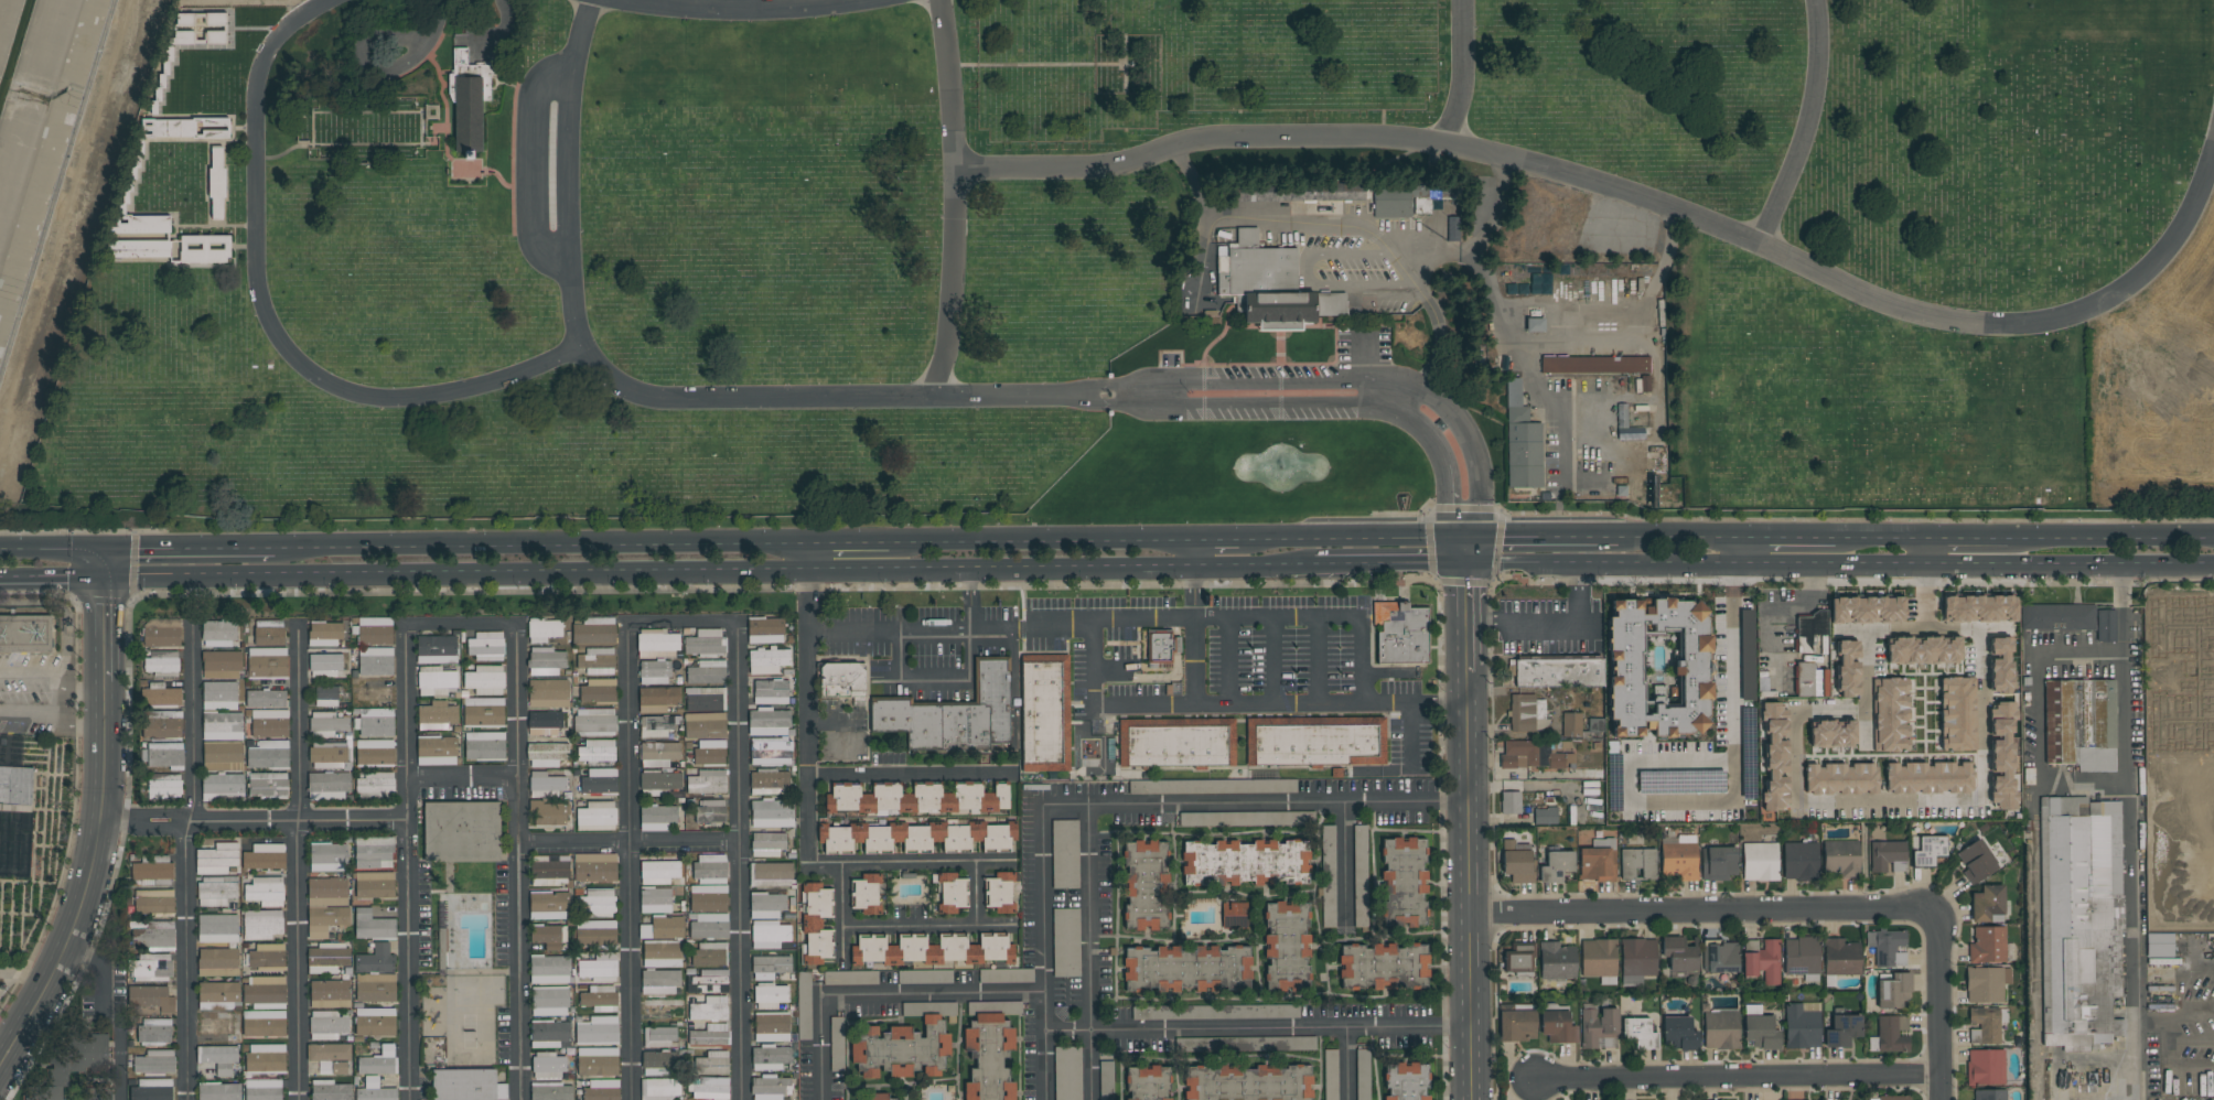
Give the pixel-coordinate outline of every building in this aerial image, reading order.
[(454,101),(449,93),(449,74),(454,74),(453,48),(467,48),(469,66),(497,66),(497,76),(491,76),(491,101),(483,103),(483,76),(454,77),(454,101)] [(454,77),(454,101),(454,152),(465,152),(466,160),(473,160),(473,152),(483,151),(483,103),(483,76),(454,77)] [(147,119),(144,142),(206,143),(207,222),(232,220),(232,116),(147,119)] [(1364,201),(1364,185),(1277,185),(1277,202),(1364,201)] [(1373,217),(1430,217),(1430,200),(1453,200),(1453,186),(1373,186),(1373,217)] [(123,215),(115,239),(115,262),(232,263),(232,235),(172,235),(172,216),(123,215)] [(1217,249),(1217,294),(1244,294),(1245,323),(1261,324),(1260,332),(1302,331),(1302,324),(1316,323),(1316,316),(1315,294),(1296,295),(1296,249),(1217,249)] [(1315,294),(1316,316),(1364,317),(1364,294),(1315,294)] [(1543,357),(1543,375),(1640,375),(1651,375),(1651,356),(1543,357)] [(1640,375),(1641,392),(1652,392),(1651,375),(1640,375)] [(1506,378),(1507,488),(1542,487),(1541,422),(1528,423),(1528,406),(1521,406),(1520,378),(1506,378)] [(1644,427),(1627,428),(1627,404),(1617,404),(1617,440),(1644,439),(1644,427)] [(1942,622),(2016,621),(2015,596),(1942,597),(1942,622)] [(1830,623),(1904,622),(1904,597),(1830,599),(1830,623)] [(1611,600),(1611,616),(1609,616),(1609,726),(1623,726),(1623,737),(1643,737),(1643,730),(1653,730),(1653,736),(1708,736),(1708,601),(1652,601),(1652,607),(1642,607),(1642,600),(1611,600)] [(1372,602),(1373,625),(1377,625),(1377,664),(1428,664),(1427,608),(1408,608),(1408,602),(1372,602)] [(2095,605),(2022,604),(2021,629),(2094,631),(2095,605)] [(2114,642),(2115,610),(2097,610),(2096,642),(2114,642)] [(52,651),(52,615),(0,616),(0,651),(52,651)] [(614,617),(583,618),(583,624),(572,624),(572,644),(615,644),(614,617)] [(143,647),(180,647),(180,619),(144,618),(143,647)] [(392,618),(358,618),(358,645),(392,645),(392,618)] [(748,644),(784,643),(783,618),(747,619),(748,644)] [(202,647),(235,647),(235,620),(202,620),(202,647)] [(284,621),(254,620),(254,646),(283,646),(284,621)] [(528,621),(528,644),(547,644),(547,637),(562,637),(562,621),(528,621)] [(308,646),(341,646),(341,622),(309,622),(308,646)] [(678,658),(678,634),(666,634),(666,629),(637,630),(637,658),(678,658)] [(684,654),(724,654),(724,629),(696,630),(696,638),(683,638),(684,654)] [(1180,638),(1171,638),(1171,631),(1146,631),(1146,664),(1156,664),(1156,668),(1171,668),(1171,652),(1180,652),(1180,638)] [(503,660),(503,632),(475,632),(475,639),(467,639),(467,660),(503,660)] [(416,664),(457,663),(457,636),(416,637),(416,664)] [(1960,639),(1912,639),(1912,637),(1892,638),(1892,644),(1887,644),(1887,664),(1961,663),(1960,639)] [(2011,638),(1989,638),(1989,657),(1990,657),(1990,694),(2011,694),(2011,638)] [(1858,641),(1836,641),(1837,698),(1858,697),(1858,660),(1859,660),(1858,641)] [(529,676),(558,676),(558,668),(566,668),(566,651),(553,651),(553,648),(529,647),(529,676)] [(287,648),(248,648),(248,678),(287,677),(287,648)] [(393,648),(359,648),(358,675),(392,676),(393,648)] [(614,649),(585,648),(585,654),(577,654),(576,668),(585,668),(585,674),(613,675),(614,649)] [(749,675),(792,674),(792,668),(790,668),(790,649),(748,650),(749,675)] [(178,651),(146,651),(146,672),(153,672),(153,677),(178,677),(178,651)] [(202,679),(241,679),(241,652),(203,652),(202,679)] [(340,655),(309,654),(309,676),(340,676),(340,655)] [(1069,772),(1068,655),(1035,655),(1035,662),(1021,662),(1022,773),(1069,772)] [(1603,687),(1603,659),(1512,660),(1512,664),(1514,664),(1514,687),(1603,687)] [(725,683),(725,660),(697,661),(697,667),(686,668),(686,684),(725,683)] [(1009,660),(974,660),(975,706),(908,706),(907,701),(870,701),(871,731),(906,731),(906,748),(1009,746),(1009,660)] [(640,685),(670,684),(669,661),(639,662),(640,685)] [(1814,663),(1796,662),(1796,697),(1814,697),(1814,663)] [(819,664),(820,699),(864,698),(863,663),(819,664)] [(417,689),(431,688),(432,696),(447,696),(447,688),(457,688),(456,671),(441,672),(441,666),(417,667),(417,689)] [(503,695),(503,666),(474,666),(474,672),(463,672),(463,689),(474,689),(474,695),(503,695)] [(1974,678),(1940,678),(1941,752),(1975,751),(1974,678)] [(1873,752),(1908,752),(1908,722),(1908,693),(1911,693),(1911,679),(1873,679),(1873,752)] [(568,681),(529,680),(528,707),(568,708),(568,681)] [(615,680),(579,681),(579,702),(616,702),(615,680)] [(754,704),(788,703),(787,680),(753,681),(754,704)] [(2115,772),(2114,680),(2044,681),(2045,764),(2077,764),(2078,772),(2115,772)] [(390,681),(367,681),(367,687),(355,687),(356,701),(390,701),(390,681)] [(202,710),(237,710),(237,682),(203,682),(202,710)] [(181,705),(181,689),(164,689),(164,683),(150,683),(151,706),(181,705)] [(315,707),(338,707),(339,687),(315,686),(315,707)] [(639,714),(667,713),(667,706),(681,706),(680,687),(639,688),(639,714)] [(685,712),(726,711),(725,688),(685,689),(685,712)] [(286,707),(286,690),(245,691),(245,708),(286,707)] [(1546,700),(1535,700),(1535,694),(1510,694),(1510,732),(1546,731),(1546,700)] [(504,699),(463,698),(463,726),(503,727),(504,699)] [(458,725),(457,706),(447,706),(447,701),(430,701),(430,707),(418,707),(418,730),(448,730),(448,725),(458,725)] [(1787,703),(1762,703),(1762,734),(1764,734),(1764,811),(1787,811),(1787,703)] [(1990,809),(2014,809),(2014,770),(2020,770),(2020,756),(2012,756),(2012,716),(2015,716),(2014,704),(1989,705),(1990,738),(1991,775),(1990,775),(1990,809)] [(393,736),(393,708),(355,709),(355,717),(356,737),(393,736)] [(615,709),(574,709),(574,736),(615,736),(615,709)] [(288,710),(251,711),(251,738),(288,738),(288,710)] [(791,710),(748,710),(748,736),(791,736),(791,710)] [(182,711),(143,712),(143,739),(182,738),(182,711)] [(527,736),(561,736),(561,712),(528,711),(527,736)] [(310,738),(334,738),(334,732),(349,732),(349,717),(335,718),(335,712),(310,712),(310,738)] [(202,740),(242,740),(242,713),(203,713),(202,740)] [(684,740),(726,739),(725,713),(684,714),(684,740)] [(1581,713),(1562,713),(1563,738),(1581,737),(1581,713)] [(640,739),(668,738),(667,733),(678,733),(678,716),(639,717),(640,739)] [(1235,718),(1118,720),(1119,767),(1235,766),(1235,718)] [(1385,765),(1385,718),(1246,718),(1246,765),(1385,765)] [(1854,721),(1810,721),(1811,748),(1855,747),(1854,721)] [(504,732),(465,732),(465,760),(504,761),(504,732)] [(456,736),(416,737),(417,765),(457,765),(456,736)] [(750,739),(750,766),(793,765),(793,739),(750,739)] [(393,740),(356,740),(357,767),(393,766),(393,740)] [(585,766),(615,766),(614,740),(584,740),(584,747),(577,747),(577,761),(585,761),(585,766)] [(725,740),(694,740),(695,765),(725,764),(725,740)] [(247,769),(288,769),(288,741),(257,741),(257,747),(247,747),(247,769)] [(1573,741),(1502,741),(1501,768),(1565,768),(1565,763),(1572,763),(1573,741)] [(243,771),(242,742),(203,743),(203,771),(243,771)] [(680,743),(640,742),(640,767),(669,768),(669,760),(680,761),(680,743)] [(146,744),(147,767),(170,767),(170,771),(183,771),(183,743),(146,744)] [(309,769),(350,770),(351,744),(310,744),(309,769)] [(568,744),(528,744),(528,767),(558,768),(558,761),(568,761),(568,744)] [(1886,763),(1886,794),(1972,793),(1972,763),(1955,763),(1926,764),(1897,764),(1897,763),(1886,763)] [(1877,793),(1876,764),(1845,765),(1845,764),(1805,765),(1806,795),(1877,793)] [(32,806),(34,769),(0,768),(0,805),(32,806)] [(616,769),(588,768),(588,777),(581,777),(581,793),(616,794),(616,769)] [(686,777),(686,794),(726,794),(726,770),(697,771),(697,777),(686,777)] [(530,797),(565,798),(565,777),(546,777),(546,771),(530,771),(530,797)] [(789,795),(789,771),(750,771),(750,795),(789,795)] [(349,772),(308,773),(308,801),(349,800),(349,772)] [(393,772),(364,773),(364,779),(355,779),(356,798),(394,797),(393,772)] [(681,773),(640,772),(640,796),(663,797),(663,789),(681,789),(681,773)] [(287,773),(248,773),(249,798),(287,798),(287,773)] [(147,774),(147,798),(182,799),(182,774),(147,774)] [(244,776),(203,774),(202,797),(243,798),(244,776)] [(825,814),(1008,813),(1008,784),(994,784),(994,793),(982,793),(982,784),(952,784),(952,793),(941,793),(941,784),(912,784),(912,794),(900,794),(900,784),(872,784),(872,794),(860,794),(860,784),(831,784),(831,794),(825,794),(825,814)] [(1500,814),(1520,815),(1520,792),(1501,792),(1500,814)] [(2120,802),(2087,802),(2087,797),(2039,798),(2041,922),(2047,922),(2049,1009),(2042,1009),(2042,1046),(2062,1046),(2062,1053),(2089,1052),(2089,1044),(2111,1044),(2111,1036),(2125,1036),(2125,1019),(2112,1020),(2111,997),(2123,997),(2120,802)] [(725,800),(697,801),(697,824),(725,823),(725,800)] [(751,827),(793,828),(793,800),(751,800),(751,827)] [(615,801),(586,802),(587,809),(576,809),(577,827),(615,827),(615,801)] [(423,803),(424,862),(500,860),(499,802),(423,803)] [(565,826),(565,816),(569,816),(569,803),(533,803),(533,826),(565,826)] [(640,830),(677,830),(677,805),(640,806),(640,830)] [(1534,824),(1557,825),(1557,809),(1534,808),(1534,824)] [(1178,813),(1179,827),(1310,825),(1310,812),(1178,813)] [(1079,888),(1078,820),(1051,821),(1052,889),(1079,888)] [(818,826),(818,843),(824,844),(824,855),(852,854),(852,843),(863,842),(863,855),(892,854),(892,842),(903,842),(903,851),(931,851),(931,842),(942,842),(942,849),(949,851),(971,850),(971,841),(982,841),(982,853),(1009,852),(1013,841),(1016,841),(1016,824),(987,825),(977,822),(968,822),(968,823),(832,827),(827,825),(818,826)] [(1322,927),(1367,927),(1366,826),(1353,826),(1354,901),(1345,901),(1345,910),(1335,910),(1334,825),(1321,826),(1322,927)] [(784,834),(751,833),(751,857),(784,857),(784,834)] [(1696,836),(1660,837),(1660,879),(1697,879),(1696,836)] [(1946,836),(1919,837),(1919,852),(1912,852),(1912,868),(1933,867),(1933,856),(1946,856),(1946,836)] [(355,869),(393,868),(392,837),(354,838),(355,869)] [(1426,927),(1425,838),(1385,838),(1386,928),(1426,927)] [(1972,887),(2000,867),(1979,838),(1956,854),(1966,869),(1961,872),(1972,887)] [(1579,848),(1578,880),(1615,881),(1616,840),(1592,839),(1592,849),(1579,848)] [(1182,887),(1238,886),(1238,881),(1253,881),(1253,885),(1310,884),(1309,851),(1301,852),(1300,841),(1253,841),(1253,845),(1238,845),(1238,840),(1215,840),(1215,843),(1181,843),(1182,887)] [(1510,883),(1532,883),(1531,844),(1514,844),(1514,840),(1502,840),(1502,875),(1510,875),(1510,883)] [(1857,841),(1823,841),(1823,873),(1841,872),(1841,879),(1858,878),(1857,841)] [(1905,841),(1870,842),(1870,873),(1906,873),(1905,841)] [(1817,842),(1783,843),(1783,881),(1818,880),(1817,842)] [(196,875),(227,875),(227,867),(238,867),(238,843),(214,843),(214,850),(196,850),(196,875)] [(310,871),(347,871),(347,843),(310,843),(310,871)] [(1777,843),(1742,843),(1743,881),(1778,880),(1777,843)] [(242,870),(285,870),(285,844),(252,844),(252,852),(242,852),(242,870)] [(1736,880),(1737,848),(1702,847),(1701,879),(1736,880)] [(1655,849),(1620,850),(1621,880),(1655,880),(1655,849)] [(1540,883),(1564,883),(1564,873),(1573,873),(1573,852),(1547,852),(1546,866),(1540,866),(1540,883)] [(616,854),(573,855),(574,882),(617,881),(616,854)] [(726,855),(694,855),(694,883),(726,883),(726,855)] [(640,862),(640,885),(670,884),(669,879),(680,878),(680,861),(640,862)] [(172,864),(134,863),(133,885),(171,886),(172,864)] [(749,886),(791,887),(792,864),(749,863),(749,886)] [(394,872),(355,873),(355,898),(394,898),(394,872)] [(1014,872),(993,873),(993,879),(985,879),(985,907),(995,907),(995,914),(1014,914),(1014,872)] [(967,879),(956,879),(956,873),(935,873),(935,882),(939,882),(940,914),(957,914),(957,908),(968,908),(967,879)] [(879,914),(879,893),(882,893),(882,874),(861,874),(861,880),(851,880),(851,914),(879,914)] [(237,878),(199,877),(198,906),(237,907),(237,878)] [(282,877),(251,878),(251,885),(244,885),(244,901),(260,901),(260,907),(283,907),(282,877)] [(347,906),(347,879),(308,879),(308,906),(347,906)] [(727,913),(726,885),(690,886),(690,913),(727,913)] [(2003,886),(1980,886),(1980,893),(1971,893),(1971,923),(1990,923),(1990,915),(2003,915),(2003,886)] [(615,889),(587,888),(587,916),(614,917),(615,889)] [(671,888),(640,888),(640,913),(671,913),(671,888)] [(173,890),(134,890),(134,915),(174,915),(173,890)] [(530,920),(567,920),(567,892),(529,892),(530,920)] [(778,919),(778,912),(787,912),(787,893),(750,894),(750,919),(778,919)] [(1245,929),(1246,902),(1222,902),(1221,928),(1245,929)] [(1309,981),(1309,946),(1307,946),(1308,902),(1264,902),(1264,927),(1266,927),(1265,981),(1309,981)] [(349,907),(308,908),(308,940),(327,939),(327,926),(349,926),(349,907)] [(396,920),(371,919),(371,908),(355,907),(354,938),(395,939),(396,920)] [(1079,909),(1052,909),(1053,978),(1080,977),(1079,909)] [(244,940),(271,940),(271,934),(283,934),(282,911),(243,911),(244,940)] [(728,914),(696,914),(696,922),(689,922),(690,939),(728,938),(728,914)] [(237,942),(237,915),(198,915),(198,943),(237,942)] [(683,917),(652,917),(652,925),(639,925),(639,938),(683,939),(683,917)] [(615,920),(576,921),(576,948),(616,946),(615,920)] [(174,921),(140,922),(140,935),(147,935),(147,952),(174,952),(174,921)] [(752,949),(780,949),(779,942),(791,942),(791,925),(779,925),(778,921),(751,921),(752,949)] [(566,942),(567,926),(530,925),(530,943),(545,944),(545,951),(559,952),(560,942),(566,942)] [(2005,963),(2005,927),(1974,927),(1974,943),(1968,943),(1968,963),(2005,963)] [(1905,967),(1905,953),(1895,954),(1895,946),(1906,946),(1906,931),(1865,932),(1866,948),(1874,947),(1875,968),(1905,967)] [(2173,934),(2146,934),(2146,957),(2173,957),(2173,934)] [(1014,964),(1014,944),(1008,945),(1008,935),(979,935),(979,945),(967,945),(967,935),(938,936),(938,945),(926,945),(926,935),(898,936),(898,946),(885,946),(885,935),(857,935),(857,946),(851,946),(851,966),(956,964),(956,963),(1005,963),(1005,964),(1014,964)] [(1662,957),(1669,957),(1669,972),(1697,972),(1697,938),(1662,938),(1662,957)] [(1784,938),(1785,974),(1804,974),(1804,981),(1818,981),(1817,938),(1784,938)] [(1825,976),(1860,975),(1859,943),(1845,943),(1845,938),(1824,939),(1825,976)] [(1621,976),(1630,976),(1630,985),(1642,985),(1642,976),(1656,976),(1656,940),(1622,939),(1621,976)] [(1779,985),(1779,939),(1763,939),(1763,949),(1757,949),(1757,940),(1742,941),(1743,974),(1763,974),(1763,986),(1779,985)] [(1581,940),(1581,977),(1599,977),(1599,985),(1616,985),(1615,940),(1581,940)] [(681,966),(680,941),(642,943),(643,968),(681,966)] [(389,942),(374,942),(374,955),(355,955),(355,973),(394,972),(393,955),(389,955),(389,942)] [(1560,942),(1538,942),(1539,980),(1576,978),(1575,946),(1560,947),(1560,942)] [(1738,943),(1703,942),(1703,972),(1737,972),(1738,943)] [(1373,990),(1428,989),(1428,943),(1371,944),(1371,946),(1339,946),(1340,989),(1373,988),(1373,990)] [(307,974),(337,974),(337,967),(350,967),(350,945),(317,944),(317,949),(308,949),(307,974)] [(691,966),(726,966),(726,945),(691,944),(691,966)] [(255,945),(255,951),(248,951),(248,971),(284,970),(284,945),(255,945)] [(1504,973),(1534,972),(1533,946),(1503,947),(1504,973)] [(238,949),(198,949),(198,977),(238,976),(238,949)] [(577,961),(577,978),(591,978),(591,983),(617,982),(616,952),(594,952),(594,961),(577,961)] [(171,954),(134,954),(134,981),(171,982),(171,954)] [(530,984),(571,983),(570,956),(530,956),(530,984)] [(752,957),(753,983),(754,983),(755,1010),(777,1009),(777,1003),(788,1003),(787,986),(773,986),(773,973),(791,973),(791,956),(752,957)] [(1965,1002),(2003,1003),(2003,984),(2010,984),(2010,968),(1966,968),(1965,1002)] [(1033,970),(979,969),(979,982),(1033,983),(1033,970)] [(679,970),(641,971),(641,994),(679,994),(679,970)] [(727,970),(700,970),(700,976),(687,976),(686,993),(722,993),(722,989),(727,989),(727,970)] [(952,984),(952,970),(897,971),(898,984),(952,984)] [(878,972),(823,971),(823,984),(877,985),(878,972)] [(811,972),(797,972),(797,1041),(810,1041),(811,972)] [(1877,1009),(1910,1008),(1910,972),(1891,973),(1891,980),(1876,981),(1877,1009)] [(395,1003),(396,975),(356,973),(355,1002),(395,1003)] [(244,1004),(252,1004),(252,1009),(284,1009),(285,977),(244,977),(244,1004)] [(349,981),(310,981),(310,1008),(349,1008),(349,981)] [(239,982),(198,983),(198,1009),(231,1008),(230,993),(239,993),(239,982)] [(167,986),(127,987),(128,1007),(159,1007),(159,1013),(174,1013),(174,997),(168,997),(167,986)] [(593,1013),(616,1012),(615,986),(588,986),(588,992),(579,993),(579,1007),(593,1006),(593,1013)] [(532,1017),(568,1016),(568,987),(531,988),(532,1017)] [(727,996),(705,996),(705,1004),(688,1004),(689,1020),(727,1020),(727,996)] [(682,998),(644,997),(643,1021),(671,1022),(671,1014),(682,1014),(682,998)] [(970,1078),(970,1083),(966,1083),(967,1099),(1013,1099),(1018,1084),(1009,1081),(1009,1068),(1003,1066),(1008,1051),(1014,1051),(1014,1025),(1021,1015),(1021,1005),(1009,1001),(968,1002),(968,1026),(967,1028),(964,1028),(964,1051),(976,1051),(976,1061),(970,1078)] [(1820,1048),(1819,1003),(1784,1004),(1785,1048),(1820,1048)] [(395,1036),(395,1008),(355,1009),(355,1036),(395,1036)] [(1580,1010),(1581,1049),(1600,1049),(1600,1048),(1617,1047),(1616,1008),(1598,1009),(1598,1010),(1580,1010)] [(2000,1044),(1999,1022),(2006,1022),(2006,1008),(1968,1008),(1968,1024),(1978,1024),(1978,1029),(1969,1029),(1969,1044),(2000,1044)] [(1548,1043),(1577,1042),(1577,1026),(1570,1026),(1569,1010),(1540,1011),(1541,1036),(1548,1036),(1548,1043)] [(242,1037),(285,1037),(285,1011),(243,1011),(242,1037)] [(338,1011),(310,1011),(310,1040),(338,1041),(338,1034),(348,1035),(348,1016),(338,1016),(338,1011)] [(1535,1011),(1498,1011),(1499,1041),(1536,1041),(1535,1011)] [(1704,1049),(1739,1049),(1738,1011),(1703,1011),(1704,1049)] [(234,1042),(234,1013),(198,1013),(198,1042),(234,1042)] [(754,1042),(789,1041),(788,1013),(754,1013),(754,1042)] [(1861,1015),(1831,1015),(1831,1030),(1825,1030),(1825,1047),(1849,1047),(1849,1037),(1861,1037),(1861,1015)] [(1698,1032),(1691,1032),(1691,1016),(1662,1017),(1663,1050),(1698,1050),(1698,1032)] [(1743,1041),(1751,1041),(1751,1049),(1779,1050),(1779,1031),(1772,1030),(1773,1017),(1744,1016),(1743,1041)] [(1876,1017),(1877,1052),(1909,1051),(1908,1034),(1907,1034),(1907,1016),(1876,1017)] [(617,1017),(589,1017),(589,1022),(576,1022),(575,1044),(617,1044),(617,1017)] [(843,1017),(830,1017),(830,1057),(843,1056),(843,1017)] [(1622,1018),(1623,1040),(1634,1040),(1634,1050),(1657,1049),(1656,1033),(1650,1033),(1650,1018),(1622,1018)] [(171,1019),(138,1019),(138,1044),(171,1044),(171,1019)] [(530,1048),(569,1047),(569,1021),(530,1022),(530,1048)] [(706,1030),(687,1031),(688,1046),(727,1044),(727,1023),(705,1024),(706,1030)] [(643,1047),(677,1046),(676,1027),(643,1028),(643,1047)] [(285,1045),(246,1044),(246,1072),(284,1073),(285,1045)] [(348,1044),(307,1045),(307,1062),(320,1061),(320,1075),(349,1074),(348,1044)] [(357,1074),(395,1074),(395,1044),(380,1044),(380,1057),(357,1057),(357,1074)] [(231,1077),(231,1063),(238,1063),(237,1046),(196,1047),(197,1063),(216,1063),(216,1077),(231,1077)] [(781,1071),(781,1064),(791,1064),(790,1046),(752,1047),(752,1071),(781,1071)] [(1080,1047),(1053,1047),(1054,1099),(1082,1099),(1080,1047)] [(617,1048),(577,1048),(577,1076),(617,1076),(617,1048)] [(1356,1049),(1356,1099),(1370,1099),(1369,1049),(1356,1049)] [(2003,1049),(1966,1050),(1967,1086),(2004,1085),(2003,1049)] [(146,1050),(146,1057),(133,1057),(133,1075),(175,1074),(174,1050),(146,1050)] [(1323,1050),(1324,1099),(1338,1099),(1337,1050),(1323,1050)] [(642,1051),(642,1076),(673,1076),(674,1052),(642,1051)] [(694,1075),(728,1075),(728,1051),(706,1051),(706,1058),(694,1058),(694,1075)] [(561,1078),(561,1071),(565,1070),(565,1057),(555,1058),(555,1052),(533,1053),(533,1079),(561,1078)] [(1112,1062),(1099,1062),(1100,1099),(1113,1099),(1112,1062)] [(1427,1063),(1385,1063),(1386,1096),(1385,1096),(1385,1099),(1427,1099),(1427,1063)] [(1254,1066),(1254,1067),(1185,1068),(1185,1099),(1311,1099),(1311,1065),(1254,1066)] [(1171,1098),(1169,1098),(1169,1066),(1126,1067),(1126,1099),(1171,1099),(1171,1098)] [(506,1085),(495,1085),(495,1069),(434,1069),(434,1099),(507,1099),(506,1085)] [(365,1089),(355,1089),(356,1099),(397,1099),(397,1088),(378,1089),(378,1076),(364,1077),(365,1089)] [(790,1078),(775,1078),(775,1076),(751,1076),(752,1099),(782,1099),(782,1095),(790,1095),(790,1078)] [(137,1079),(137,1087),(130,1087),(130,1099),(172,1099),(172,1079),(137,1079)] [(671,1096),(680,1096),(680,1079),(640,1080),(640,1099),(671,1099),(671,1096)] [(245,1099),(281,1099),(281,1080),(244,1080),(245,1099)] [(333,1084),(333,1080),(311,1080),(311,1099),(349,1099),(349,1085),(333,1084)] [(589,1088),(582,1088),(582,1099),(619,1099),(619,1080),(589,1080),(589,1088)] [(198,1084),(198,1099),(240,1099),(240,1083),(198,1084)] [(530,1099),(572,1099),(572,1084),(531,1083),(530,1099)] [(108,1091),(80,1090),(80,1099),(108,1099),(108,1091)] [(2006,1090),(1974,1090),(1974,1099),(2006,1099),(2006,1090)]
